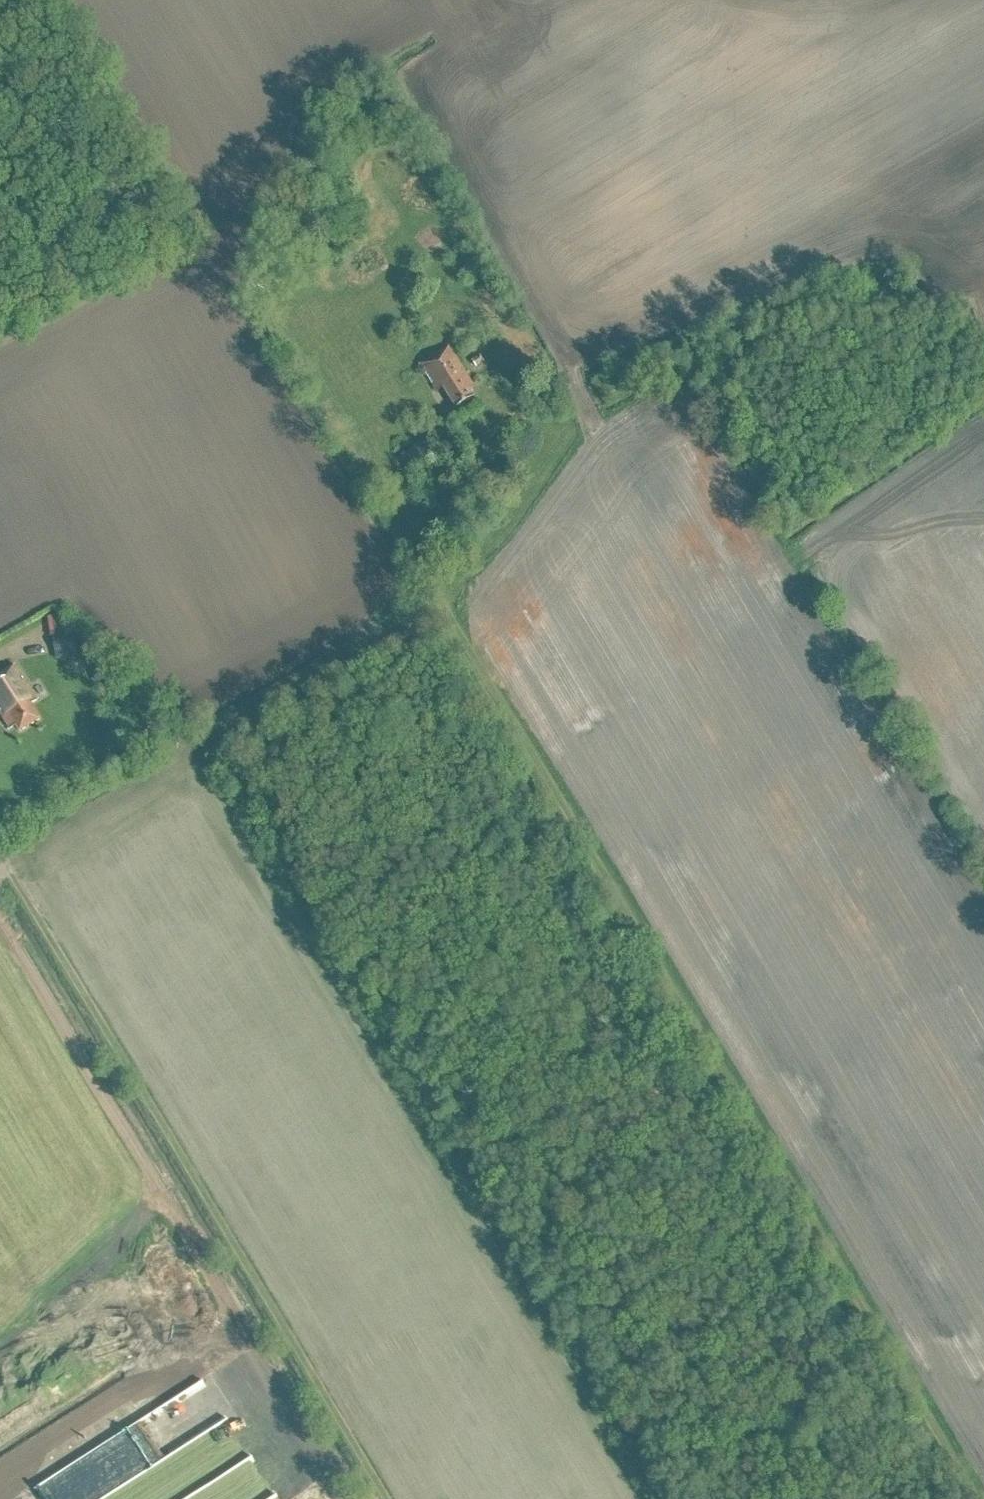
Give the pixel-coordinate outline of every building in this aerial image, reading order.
[(468,390),(473,386),(448,347),(419,365),(435,391),(442,387),(455,408),(472,397),(468,390)] [(479,354),(470,359),(475,366),(484,361),(479,354)] [(53,638),(70,636),(68,618),(50,620),(53,638)] [(55,652),(78,649),(76,635),(70,636),(53,638),(55,652)] [(106,661),(91,663),(93,674),(108,672),(106,661)] [(40,719),(30,704),(36,700),(15,665),(0,674),(0,712),(10,729),(16,725),(20,731),(40,719)]
